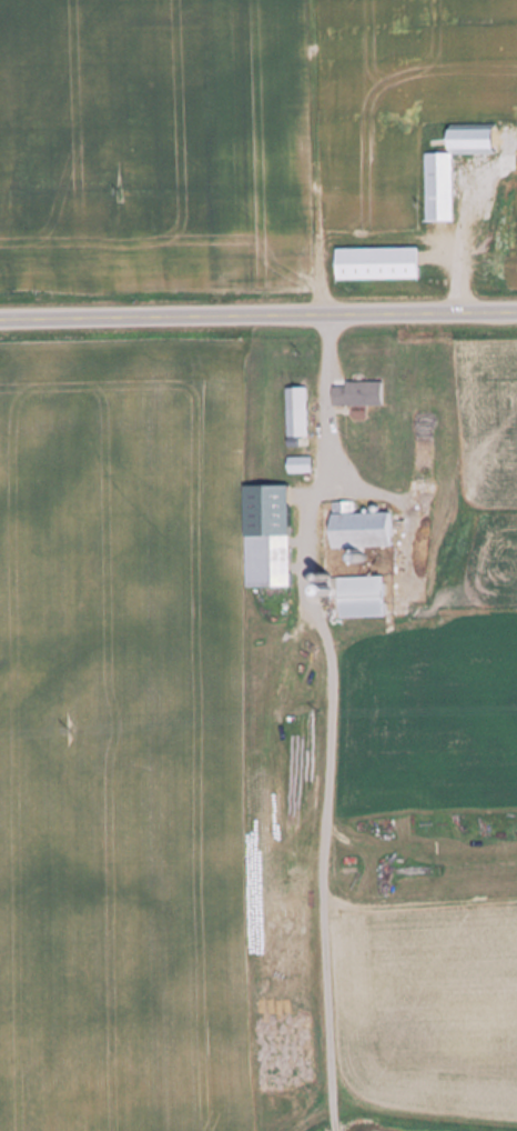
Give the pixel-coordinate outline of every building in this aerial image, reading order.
[(424,153),(425,225),(452,224),(452,154),(492,154),(492,126),(475,126),(475,129),(444,130),(444,153),(424,153)] [(416,249),(333,250),(333,281),(416,281),(416,249)] [(332,407),(381,407),(381,383),(332,383),(332,407)] [(306,438),(306,389),(285,389),(285,438),(306,438)] [(287,473),(310,473),(310,458),(286,459),(287,473)] [(391,512),(351,514),(351,513),(326,513),(327,549),(392,547),(391,512)] [(245,588),(288,588),(288,536),(245,536),(245,588)] [(382,576),(336,577),(337,618),(383,618),(382,576)]
